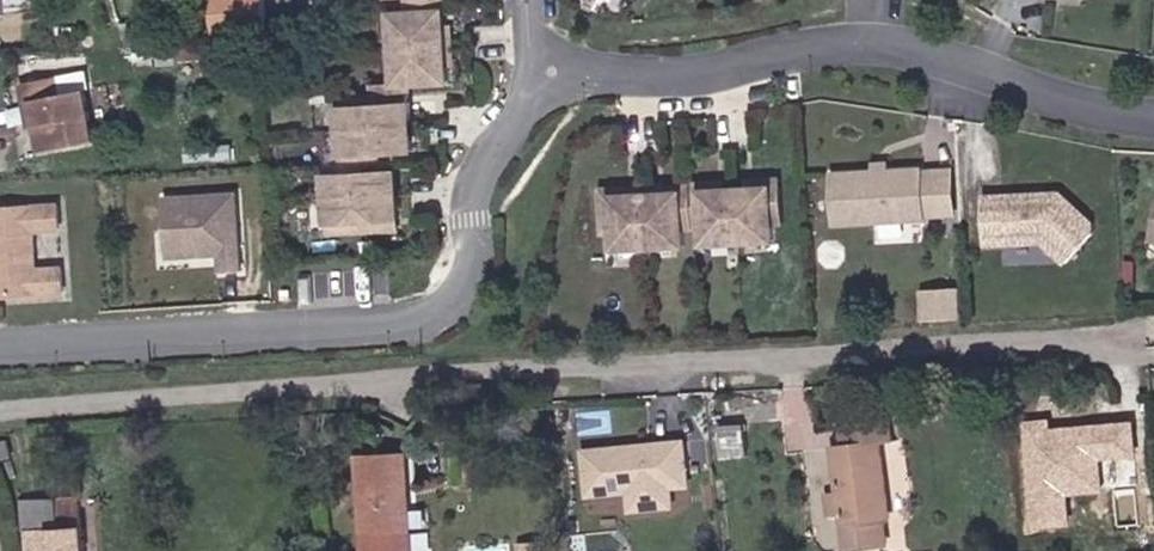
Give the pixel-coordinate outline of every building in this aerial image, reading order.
[(20,16),(18,0),(0,0),(0,17),(20,16)] [(209,27),(263,26),(263,0),(209,0),(209,27)] [(463,0),(410,0),(411,2),(429,2),(429,23),(412,23),(413,92),(390,93),(390,104),(425,103),(425,91),(465,91),(463,0)] [(33,149),(93,143),(86,90),(61,93),(58,75),(13,81),(17,105),(26,104),(33,149)] [(425,103),(390,104),(390,114),(425,113),(425,103)] [(354,104),(355,173),(337,173),(337,243),(375,241),(375,231),(411,230),(410,183),(375,184),(375,174),(391,174),(391,164),(426,163),(425,113),(390,114),(390,104),(354,104)] [(846,220),(940,221),(941,170),(845,172),(846,220)] [(792,181),(611,194),(613,230),(624,228),(625,245),(695,240),(694,223),(715,222),(716,238),(786,234),(785,217),(795,216),(792,181)] [(162,190),(162,255),(217,254),(217,271),(248,271),(248,190),(162,190)] [(1083,258),(1110,227),(1109,218),(1081,194),(1073,196),(1070,200),(1059,202),(1052,195),(1004,194),(1003,239),(1062,239),(1083,258)] [(46,269),(22,271),(17,235),(42,231),(39,208),(0,213),(0,303),(50,298),(46,269)] [(923,315),(961,316),(962,287),(924,286),(923,315)] [(859,424),(861,446),(901,443),(909,442),(907,420),(859,424)] [(719,481),(718,437),(698,437),(698,443),(688,443),(681,438),(616,441),(618,485),(660,483),(661,503),(702,501),(702,482),(719,481)] [(861,446),(847,447),(850,488),(851,513),(853,544),(901,542),(900,518),(905,518),(901,443),(861,446)] [(427,455),(380,457),(384,550),(430,550),(427,455)] [(67,469),(17,471),(21,550),(72,550),(67,469)] [(850,488),(836,489),(838,514),(851,513),(850,488)] [(1153,545),(1153,510),(1133,513),(1136,547),(1153,545)] [(575,539),(551,541),(552,550),(576,550),(575,539)]
